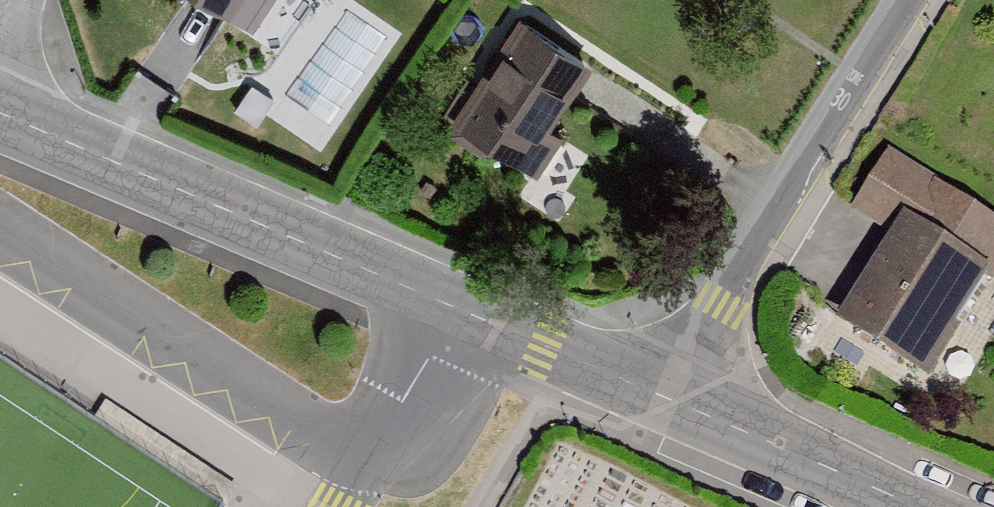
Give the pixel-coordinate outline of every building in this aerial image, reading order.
[(246,41),(273,0),(183,0),(246,41)] [(531,191),(598,85),(535,45),(467,151),(531,191)] [(890,171),(859,225),(897,247),(837,350),(938,409),(993,314),(993,231),(890,171)]
